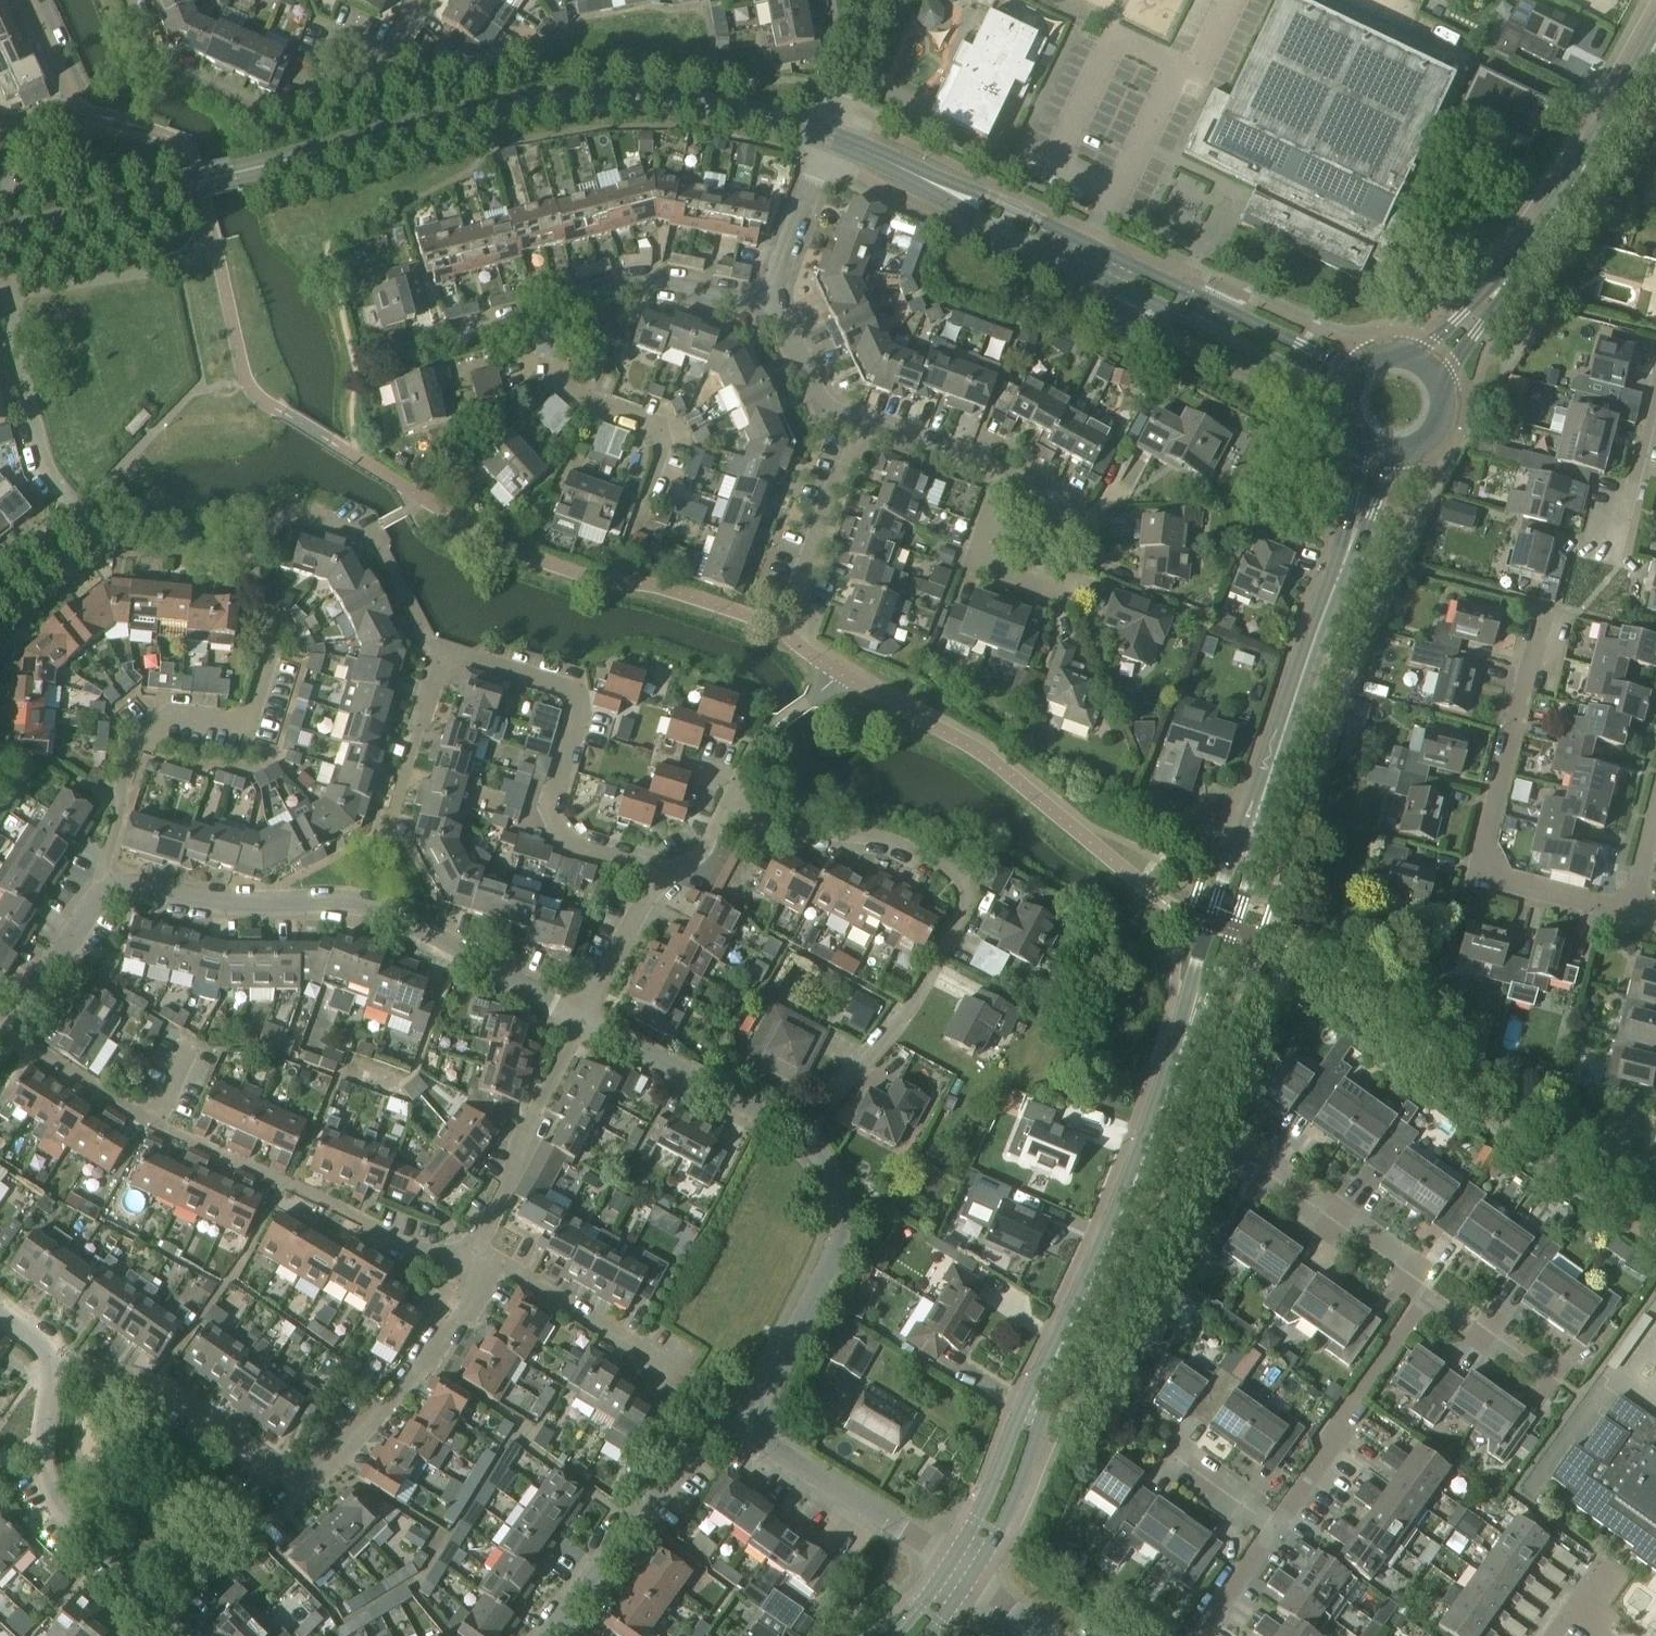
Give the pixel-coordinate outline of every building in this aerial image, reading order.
[(11,21),(1,0),(0,0),(0,26),(11,21)] [(157,8),(153,10),(157,19),(160,17),(191,5),(192,5),(196,4),(195,3),(204,0),(154,0),(157,8)] [(345,0),(379,16),(385,2),(389,4),(391,0),(345,0)] [(454,0),(451,0),(447,6),(450,8),(442,21),(456,30),(446,45),(467,59),(476,57),(483,48),(473,41),(486,23),(487,22),(454,0)] [(497,0),(454,0),(487,22),(486,23),(500,33),(514,13),(510,11),(511,9),(497,0)] [(511,9),(517,0),(497,0),(511,9)] [(590,14),(600,12),(598,0),(597,0),(587,2),(590,14)] [(813,19),(811,10),(807,10),(805,0),(785,0),(767,3),(772,26),(813,19)] [(1230,99),(1213,91),(1183,153),(1256,189),(1239,224),(1358,280),(1369,258),(1386,266),(1427,180),(1410,172),(1455,79),(1439,72),(1448,54),(1447,54),(1446,55),(1332,0),(1314,0),(1309,10),(1290,0),(1277,0),(1230,99)] [(724,12),(722,1),(710,3),(712,14),(724,12)] [(587,2),(580,3),(577,4),(579,16),(590,14),(587,2)] [(183,49),(196,19),(197,19),(192,5),(191,5),(160,17),(168,38),(166,39),(168,46),(176,49),(177,47),(183,49)] [(1576,25),(1537,6),(1517,48),(1548,63),(1556,47),(1564,51),(1576,25)] [(724,12),(712,14),(714,25),(726,22),(724,12)] [(566,13),(550,17),(559,30),(568,25),(566,13)] [(1023,90),(1046,41),(988,13),(970,51),(961,47),(928,114),(986,142),(1013,86),(1023,90)] [(204,59),(212,41),(217,28),(197,19),(196,19),(183,49),(204,59)] [(772,26),(776,49),(770,50),(773,68),(805,62),(802,45),(813,43),(810,28),(814,28),(813,19),(772,26)] [(21,43),(11,21),(0,26),(0,52),(21,43)] [(224,72),(241,34),(219,24),(217,28),(212,41),(204,59),(217,65),(215,68),(224,72)] [(247,78),(262,43),(241,34),(224,72),(232,76),(233,72),(247,78)] [(267,34),(262,43),(247,78),(260,84),(258,87),(275,95),(292,57),(284,53),(289,43),(267,34)] [(520,44),(526,55),(535,50),(529,39),(520,44)] [(34,63),(27,48),(24,49),(21,43),(0,52),(0,79),(34,63)] [(716,51),(715,62),(727,63),(728,52),(716,51)] [(34,63),(0,79),(0,89),(6,102),(19,96),(24,108),(50,97),(34,63)] [(1479,69),(1454,121),(1527,157),(1552,104),(1479,69)] [(650,133),(638,133),(639,153),(650,153),(650,133)] [(10,143),(0,137),(0,161),(10,143)] [(566,141),(568,152),(581,149),(578,138),(566,141)] [(710,149),(725,152),(726,142),(712,139),(710,149)] [(739,145),(736,161),(753,165),(756,148),(739,145)] [(515,147),(501,150),(503,160),(517,157),(515,147)] [(643,175),(641,169),(619,175),(622,187),(633,227),(656,221),(645,181),(644,181),(643,175)] [(654,172),(643,175),(644,181),(645,181),(656,221),(670,224),(678,186),(679,183),(657,179),(658,173),(654,172)] [(610,233),(600,193),(597,182),(574,188),(577,199),(588,239),(610,233)] [(701,190),(678,186),(670,224),(669,226),(693,231),(701,190)] [(633,227),(622,187),(600,193),(610,233),(633,227)] [(716,235),(724,194),(701,190),(693,231),(716,235)] [(716,235),(738,239),(739,240),(747,199),(724,194),(716,235)] [(577,199),(555,205),(554,205),(564,242),(564,243),(564,245),(588,239),(577,199)] [(739,240),(738,239),(738,244),(756,247),(758,234),(764,235),(770,203),(747,199),(739,240)] [(875,241),(885,212),(853,200),(847,217),(843,215),(839,228),(875,241)] [(542,248),(564,243),(564,242),(554,205),(555,205),(554,202),(531,209),(542,248)] [(542,248),(531,209),(507,215),(509,220),(519,254),(520,254),(542,248)] [(464,232),(460,218),(439,224),(442,237),(441,238),(452,278),(453,277),(475,272),(464,232)] [(509,220),(486,226),(498,265),(521,259),(520,254),(519,254),(509,220)] [(453,277),(452,278),(441,238),(442,237),(439,224),(415,230),(427,275),(433,273),(436,287),(454,282),(453,277)] [(908,253),(918,256),(929,228),(919,224),(908,253)] [(486,226),(464,232),(475,272),(498,265),(486,226)] [(396,244),(406,242),(402,228),(392,230),(396,244)] [(875,241),(839,228),(835,240),(838,241),(833,257),(825,254),(864,269),(875,241)] [(641,267),(651,266),(652,250),(640,251),(640,256),(641,267)] [(908,253),(906,259),(901,273),(911,277),(918,256),(908,253)] [(860,282),(864,269),(825,254),(815,282),(816,285),(825,288),(835,308),(835,309),(860,297),(860,298),(866,295),(860,282)] [(688,258),(670,255),(669,265),(686,268),(688,258)] [(641,267),(640,256),(622,257),(623,268),(641,267)] [(688,258),(686,268),(703,271),(705,261),(688,258)] [(595,275),(610,271),(611,271),(609,261),(592,265),(595,275)] [(734,264),(733,270),(731,280),(749,283),(751,268),(734,264)] [(595,275),(592,265),(580,269),(575,270),(578,280),(595,275)] [(418,266),(385,274),(389,287),(374,291),(384,328),(415,320),(413,312),(429,308),(418,266)] [(714,277),(731,280),(733,270),(716,266),(714,277)] [(550,287),(567,283),(564,273),(548,277),(550,287)] [(1421,273),(1417,281),(1422,283),(1426,275),(1421,273)] [(550,287),(548,277),(531,282),(534,292),(550,287)] [(917,291),(913,282),(899,288),(904,298),(917,291)] [(508,305),(525,301),(522,291),(506,295),(508,305)] [(508,305),(506,295),(489,300),(492,310),(508,305)] [(870,318),(860,298),(860,297),(835,309),(835,308),(829,311),(833,321),(826,324),(831,336),(870,318)] [(907,305),(912,315),(926,308),(921,299),(907,305)] [(881,307),(880,308),(882,312),(900,304),(898,300),(894,302),(894,301),(893,301),(881,307)] [(460,307),(463,318),(480,313),(477,303),(460,307)] [(460,307),(443,312),(446,322),(463,318),(460,307)] [(939,307),(925,314),(929,323),(943,317),(939,307)] [(593,313),(600,339),(616,335),(608,309),(593,313)] [(622,342),(661,357),(676,317),(675,317),(672,324),(657,319),(658,315),(646,310),(637,332),(627,329),(622,342)] [(676,317),(661,357),(662,357),(664,349),(686,357),(701,317),(688,312),(685,320),(676,317)] [(964,328),(968,318),(954,313),(950,322),(964,328)] [(701,317),(686,357),(707,365),(705,372),(720,333),(710,329),(713,321),(701,317)] [(870,318),(831,336),(837,349),(845,345),(849,355),(855,352),(886,338),(885,336),(879,339),(870,318)] [(978,333),(982,323),(968,318),(964,328),(978,333)] [(998,329),(995,339),(1009,344),(1012,334),(998,329)] [(1021,331),(1019,342),(1036,345),(1038,335),(1038,334),(1021,331)] [(747,343),(720,333),(705,372),(718,377),(724,391),(730,388),(730,387),(755,375),(745,355),(748,346),(747,343)] [(1640,409),(1644,394),(1625,389),(1638,340),(1614,334),(1612,343),(1605,341),(1595,376),(1584,374),(1576,378),(1573,390),(1599,397),(1599,398),(1640,409)] [(892,350),(886,338),(855,352),(865,372),(862,381),(863,384),(890,394),(897,374),(904,354),(892,350)] [(929,354),(915,394),(928,399),(931,391),(940,394),(951,362),(956,349),(946,345),(941,359),(929,354)] [(1083,349),(1074,345),(1070,354),(1079,358),(1083,349)] [(904,354),(897,374),(890,394),(903,399),(906,391),(915,394),(929,354),(920,351),(917,359),(904,354)] [(974,370),(959,411),(972,415),(975,407),(985,411),(1001,366),(978,358),(974,371),(974,370)] [(951,362),(940,394),(950,398),(947,406),(959,411),(974,370),(951,362)] [(391,384),(397,408),(438,397),(435,384),(451,380),(448,368),(391,384)] [(500,381),(497,368),(485,371),(470,375),(474,388),(500,381)] [(730,387),(730,388),(740,408),(779,390),(773,378),(765,382),(761,372),(755,375),(730,387)] [(1050,388),(1028,376),(1020,390),(1004,382),(991,419),(1002,425),(1001,427),(1011,433),(1018,419),(1031,426),(1050,388)] [(500,381),(474,388),(477,401),(504,394),(500,381)] [(662,400),(665,390),(651,385),(647,395),(662,400)] [(1050,388),(1031,426),(1043,432),(1031,453),(1041,458),(1068,407),(1069,408),(1073,400),(1050,388)] [(740,408),(750,429),(750,430),(775,418),(776,419),(782,417),(777,406),(784,402),(779,390),(740,408)] [(565,405),(553,395),(534,417),(545,427),(565,405)] [(438,397),(397,408),(404,433),(461,418),(458,406),(442,411),(438,397)] [(1567,435),(1612,447),(1619,420),(1636,424),(1640,409),(1599,398),(1595,411),(1574,406),(1567,435)] [(680,399),(671,403),(677,417),(687,413),(680,399)] [(565,405),(545,427),(557,437),(576,415),(565,405)] [(1090,419),(1069,408),(1068,407),(1041,458),(1050,464),(1058,450),(1070,457),(1090,419)] [(133,437),(138,432),(145,425),(151,418),(143,411),(125,430),(133,437)] [(703,421),(698,412),(684,418),(689,428),(703,421)] [(1137,448),(1169,465),(1171,460),(1207,479),(1226,443),(1210,434),(1213,428),(1196,419),(1193,425),(1183,420),(1180,426),(1156,413),(1137,448)] [(1147,419),(1139,414),(1126,439),(1134,443),(1147,419)] [(785,440),(776,419),(775,418),(750,430),(750,429),(744,432),(750,445),(746,458),(785,472),(795,445),(794,443),(785,440)] [(1090,419),(1070,457),(1082,463),(1075,477),(1085,482),(1087,479),(1098,485),(1117,452),(1105,445),(1112,431),(1090,419)] [(615,429),(601,423),(591,451),(606,456),(615,429)] [(451,428),(443,430),(445,441),(454,439),(451,428)] [(615,429),(606,456),(620,462),(630,434),(615,429)] [(706,429),(692,436),(697,445),(711,439),(706,429)] [(477,461),(495,481),(528,452),(509,431),(477,461)] [(1612,447),(1567,435),(1560,460),(1554,459),(1550,474),(1589,484),(1593,470),(1606,473),(1612,447)] [(1499,445),(1495,460),(1535,469),(1538,454),(1499,445)] [(689,463),(699,467),(704,452),(695,449),(689,463)] [(528,452),(495,481),(514,502),(546,472),(528,452)] [(883,489),(923,504),(932,480),(912,473),(915,465),(880,452),(873,471),(888,476),(883,489)] [(785,472),(746,458),(738,480),(770,492),(773,482),(781,485),(785,472)] [(689,463),(684,477),(694,481),(699,467),(689,463)] [(555,516),(581,525),(596,484),(569,475),(555,516)] [(1542,477),(1536,500),(1530,498),(1514,494),(1510,512),(1525,516),(1561,526),(1565,508),(1582,513),(1588,489),(1542,477)] [(596,484),(581,525),(607,535),(626,484),(611,478),(608,489),(596,484)] [(730,502),(769,516),(774,504),(766,501),(770,492),(738,480),(730,502)] [(0,486),(0,514),(13,529),(42,506),(25,485),(14,493),(5,482),(0,486)] [(914,528),(923,504),(883,489),(878,502),(863,497),(859,508),(866,510),(867,510),(907,524),(906,525),(914,528)] [(661,510),(671,514),(677,499),(667,495),(661,510)] [(672,514),(681,517),(686,502),(678,498),(672,514)] [(1445,501),(1440,521),(1472,530),(1477,510),(1445,501)] [(769,516),(730,502),(719,531),(756,543),(760,531),(756,530),(761,514),(769,517),(769,516)] [(661,510),(656,524),(666,527),(671,514),(661,510)] [(898,548),(906,525),(907,524),(867,510),(866,510),(862,523),(847,518),(843,528),(898,548)] [(1140,548),(1147,548),(1183,552),(1183,551),(1190,552),(1193,526),(1199,527),(1201,513),(1173,510),(1171,523),(1143,520),(1143,523),(1136,523),(1134,539),(1141,540),(1140,548)] [(13,529),(0,514),(0,540),(13,529)] [(1257,517),(1252,530),(1272,539),(1277,525),(1257,517)] [(1525,523),(1513,569),(1546,577),(1541,598),(1556,602),(1562,581),(1547,577),(1556,542),(1539,538),(1542,527),(1525,523)] [(316,535),(290,527),(278,567),(314,578),(324,546),(323,545),(323,546),(314,543),(316,535)] [(898,548),(843,528),(840,538),(854,543),(850,556),(890,571),(890,570),(898,548)] [(756,543),(719,531),(709,559),(741,570),(747,554),(751,556),(756,543)] [(324,546),(314,578),(327,582),(334,595),(352,585),(370,575),(369,575),(364,578),(353,558),(356,549),(354,546),(325,538),(323,545),(324,546)] [(1245,558),(1231,595),(1232,595),(1250,602),(1252,596),(1273,604),(1293,556),(1258,542),(1251,561),(1245,558)] [(644,550),(631,545),(630,544),(627,554),(641,560),(644,550)] [(1183,551),(1183,552),(1147,548),(1142,588),(1170,592),(1171,579),(1187,580),(1190,552),(1183,551)] [(890,570),(890,571),(850,556),(843,553),(839,564),(854,569),(849,583),(857,586),(857,585),(889,597),(889,596),(898,573),(890,570)] [(741,570),(709,559),(697,554),(689,577),(741,596),(746,582),(738,580),(741,570)] [(934,585),(935,586),(944,589),(945,590),(951,573),(935,567),(929,584),(934,585)] [(370,575),(352,585),(334,595),(345,615),(384,594),(379,584),(375,586),(370,575)] [(77,602),(77,603),(90,618),(103,634),(114,625),(128,627),(129,619),(128,619),(129,606),(132,584),(103,582),(100,584),(99,593),(81,607),(77,602)] [(158,621),(162,583),(149,582),(148,586),(132,584),(129,606),(128,619),(129,619),(128,627),(127,632),(157,634),(158,621)] [(190,599),(191,599),(192,590),(174,589),(175,584),(162,583),(158,621),(187,624),(188,624),(190,599)] [(889,596),(889,597),(857,585),(857,586),(852,599),(849,598),(846,607),(888,623),(893,610),(908,615),(912,604),(889,596)] [(941,601),(945,590),(944,589),(935,586),(934,585),(929,597),(941,601)] [(266,606),(279,609),(284,592),(272,588),(266,606)] [(201,600),(191,599),(190,599),(188,624),(187,624),(186,641),(209,643),(210,643),(215,593),(201,591),(201,600)] [(215,593),(210,643),(209,643),(208,646),(233,648),(238,603),(227,602),(228,594),(215,593)] [(384,594),(345,615),(356,636),(374,626),(392,617),(386,606),(390,604),(384,594)] [(987,646),(1002,603),(976,594),(969,611),(955,606),(944,638),(972,648),(974,641),(987,646)] [(1105,625),(1120,630),(1111,653),(1141,663),(1149,641),(1161,645),(1172,614),(1117,594),(1105,625)] [(1433,643),(1458,650),(1461,638),(1493,646),(1501,613),(1460,602),(1453,628),(1438,625),(1433,643)] [(56,614),(85,649),(103,634),(90,618),(77,603),(68,610),(65,607),(56,614)] [(1029,613),(1002,603),(987,646),(999,650),(997,657),(1025,667),(1036,636),(1022,631),(1029,613)] [(303,623),(307,618),(295,607),(290,612),(297,626),(303,623)] [(888,623),(846,607),(837,631),(854,638),(851,646),(881,657),(882,657),(884,658),(886,658),(889,657),(892,656),(893,655),(895,654),(900,649),(899,648),(898,649),(884,635),(888,623)] [(1217,612),(1211,628),(1230,636),(1236,620),(1217,612)] [(85,649),(56,614),(47,622),(50,625),(41,633),(67,664),(85,649)] [(374,626),(356,636),(362,648),(358,662),(391,671),(391,672),(399,674),(407,646),(406,643),(397,640),(386,620),(392,617),(374,626)] [(308,632),(303,623),(297,626),(290,630),(295,639),(308,632)] [(1595,664),(1628,673),(1630,661),(1655,668),(1655,639),(1626,631),(1626,632),(1604,626),(1595,664)] [(15,654),(12,682),(24,684),(46,686),(54,687),(56,673),(67,664),(41,633),(40,633),(44,638),(26,653),(18,651),(15,654)] [(302,653),(316,646),(311,637),(297,644),(302,653)] [(1206,637),(1201,653),(1213,657),(1218,641),(1206,637)] [(1433,643),(1427,667),(1442,671),(1434,704),(1467,712),(1478,670),(1455,665),(1458,650),(1433,643)] [(1045,687),(1051,689),(1046,703),(1066,710),(1063,719),(1092,729),(1100,708),(1084,702),(1091,684),(1080,680),(1084,668),(1070,663),(1074,649),(1060,644),(1045,687)] [(360,686),(392,696),(396,684),(388,681),(391,672),(391,671),(358,662),(346,658),(343,668),(348,669),(344,682),(351,685),(359,687),(360,686)] [(310,661),(307,670),(321,675),(325,665),(310,661)] [(127,677),(135,686),(135,687),(142,679),(133,671),(132,663),(121,666),(125,675),(127,677)] [(158,690),(171,691),(172,676),(173,665),(161,664),(160,675),(158,690)] [(1628,673),(1595,664),(1588,693),(1609,698),(1606,712),(1593,709),(1645,722),(1652,695),(1624,688),(1628,673)] [(606,688),(639,698),(646,676),(612,666),(606,688)] [(462,708),(495,717),(502,694),(499,694),(503,681),(465,669),(457,695),(465,698),(462,708)] [(1018,671),(1014,683),(1026,687),(1031,675),(1018,671)] [(158,690),(160,675),(149,674),(148,689),(158,690)] [(135,686),(127,677),(125,675),(117,681),(127,693),(135,686)] [(181,692),(183,677),(172,676),(171,691),(181,692)] [(181,692),(191,693),(193,678),(183,677),(181,692)] [(219,681),(218,696),(228,697),(230,682),(219,681)] [(1,705),(44,709),(46,686),(24,684),(12,682),(11,693),(3,692),(1,705)] [(87,683),(81,692),(100,698),(102,693),(87,683)] [(303,685),(298,699),(308,702),(313,688),(303,685)] [(360,686),(359,687),(351,715),(388,726),(392,714),(388,713),(392,696),(360,686)] [(110,687),(102,694),(112,705),(120,699),(110,687)] [(637,706),(639,698),(606,688),(604,695),(597,693),(593,707),(616,715),(618,715),(622,701),(637,706)] [(676,744),(685,747),(699,751),(703,736),(732,745),(737,730),(730,728),(739,699),(705,689),(697,719),(674,712),(666,738),(665,741),(667,741),(676,744)] [(1026,693),(1020,709),(1034,714),(1040,697),(1026,693)] [(669,708),(681,711),(684,700),(672,697),(669,708)] [(1167,748),(1156,781),(1190,792),(1200,760),(1222,767),(1234,730),(1214,724),(1218,711),(1181,699),(1177,714),(1182,715),(1171,749),(1167,748)] [(89,714),(104,715),(105,705),(90,703),(89,714)] [(42,732),(44,709),(1,705),(0,718),(8,719),(7,729),(41,733),(42,732)] [(448,728),(480,737),(480,738),(488,740),(500,743),(507,721),(495,717),(462,708),(459,717),(451,715),(448,728)] [(1645,722),(1593,709),(1589,723),(1568,718),(1562,743),(1594,752),(1598,739),(1626,746),(1633,719),(1645,722)] [(342,744),(349,746),(350,747),(350,746),(351,746),(375,754),(375,753),(380,737),(384,739),(388,726),(351,715),(351,716),(338,712),(330,740),(342,743),(342,744)] [(289,728),(299,731),(304,717),(294,714),(289,728)] [(1125,730),(1118,717),(1106,723),(1113,736),(1125,730)] [(623,718),(617,739),(623,740),(629,720),(623,718)] [(623,740),(629,742),(635,721),(629,720),(623,740)] [(540,731),(555,735),(558,725),(543,721),(540,731)] [(98,738),(108,739),(110,724),(99,723),(98,738)] [(289,728),(285,742),(295,745),(299,731),(289,728)] [(480,737),(448,728),(445,737),(437,735),(433,748),(473,760),(480,738),(480,737)] [(42,732),(41,733),(7,729),(6,742),(14,743),(13,754),(47,757),(50,733),(42,732)] [(1392,769),(1427,778),(1430,766),(1461,774),(1469,740),(1427,729),(1421,755),(1397,749),(1392,769)] [(539,755),(548,758),(555,735),(540,731),(537,741),(527,737),(523,750),(539,755)] [(658,735),(654,752),(663,754),(667,741),(665,741),(666,738),(658,735)] [(98,738),(97,746),(96,753),(106,754),(108,739),(98,738)] [(667,741),(663,754),(672,757),(676,744),(667,741)] [(1594,752),(1562,743),(1554,772),(1576,777),(1573,789),(1612,800),(1619,773),(1591,766),(1594,752)] [(343,769),(384,781),(388,768),(380,766),(383,756),(375,753),(375,754),(351,746),(350,746),(350,747),(349,746),(342,744),(339,754),(347,756),(343,769)] [(676,744),(672,757),(681,760),(685,747),(676,744)] [(473,760),(433,748),(429,760),(437,763),(434,773),(467,782),(473,760)] [(302,756),(288,752),(285,762),(299,766),(302,756)] [(649,768),(657,770),(658,767),(659,768),(663,754),(654,752),(649,768)] [(663,754),(659,768),(668,771),(672,757),(663,754)] [(672,757),(668,771),(677,773),(681,760),(672,757)] [(532,777),(535,768),(520,763),(517,773),(532,777)] [(268,769),(275,782),(284,777),(277,764),(268,769)] [(178,770),(163,765),(160,775),(175,779),(178,770)] [(626,789),(618,819),(651,829),(655,814),(685,823),(689,808),(682,806),(691,777),(677,773),(668,771),(659,768),(658,767),(657,770),(649,796),(626,789)] [(380,794),(384,781),(343,769),(343,770),(335,768),(329,788),(337,791),(369,801),(372,791),(380,794)] [(1423,792),(1427,778),(1392,769),(1392,770),(1388,790),(1396,792),(1395,794),(1410,798),(1402,831),(1435,840),(1445,798),(1423,792)] [(178,770),(175,779),(189,784),(192,774),(178,770)] [(270,785),(263,771),(254,776),(261,790),(270,785)] [(231,777),(217,773),(214,782),(228,787),(231,777)] [(419,793),(460,805),(467,782),(434,773),(431,782),(423,780),(419,793)] [(517,773),(514,783),(529,787),(531,779),(532,777),(517,773)] [(28,779),(20,774),(11,786),(20,792),(28,779)] [(231,777),(228,787),(243,791),(246,781),(231,777)] [(325,802),(313,808),(330,840),(338,836),(343,838),(361,829),(369,801),(337,791),(329,788),(325,802)] [(1612,800),(1573,789),(1569,804),(1547,799),(1540,824),(1574,833),(1577,821),(1605,828),(1612,800)] [(64,792),(51,812),(86,835),(94,824),(87,820),(92,810),(64,792)] [(420,818),(441,824),(453,827),(460,805),(419,793),(415,805),(423,808),(420,818)] [(15,799),(7,794),(0,804),(0,807),(7,812),(15,799)] [(1135,794),(1131,806),(1150,812),(1154,800),(1135,794)] [(330,840),(313,808),(312,809),(315,814),(295,825),(315,862),(327,856),(323,849),(332,844),(330,840)] [(509,819),(518,822),(521,812),(507,808),(504,818),(509,819)] [(86,835),(51,812),(38,832),(67,850),(72,842),(79,846),(86,835)] [(505,830),(509,819),(504,818),(503,818),(494,815),(491,825),(505,830)] [(150,862),(161,825),(132,816),(122,849),(139,854),(137,858),(150,862)] [(1501,847),(1525,849),(1527,818),(1503,816),(1501,847)] [(453,827),(441,824),(420,818),(412,845),(422,863),(428,865),(431,872),(427,874),(428,875),(434,872),(464,856),(457,843),(461,829),(453,827)] [(1574,833),(1540,824),(1533,852),(1556,858),(1552,872),(1591,882),(1598,854),(1570,846),(1574,833)] [(180,866),(192,826),(191,826),(189,833),(161,825),(150,862),(162,866),(163,861),(180,866)] [(315,862),(295,825),(275,836),(272,830),(271,831),(281,848),(290,866),(299,861),(303,869),(315,862)] [(61,859),(67,850),(38,832),(29,826),(16,845),(61,874),(68,863),(61,859)] [(205,865),(216,828),(215,828),(214,832),(192,826),(180,866),(193,870),(195,862),(205,865)] [(233,874),(240,854),(246,833),(245,833),(244,837),(216,828),(205,865),(217,869),(218,865),(234,870),(233,874)] [(259,837),(246,833),(240,854),(233,874),(261,882),(264,881),(267,872),(287,861),(290,867),(290,866),(281,848),(271,831),(259,837)] [(515,847),(518,837),(503,833),(500,843),(515,847)] [(1378,867),(1392,870),(1385,896),(1387,896),(1383,912),(1385,914),(1387,914),(1389,915),(1392,916),(1396,917),(1400,917),(1403,917),(1405,917),(1409,917),(1412,915),(1415,914),(1417,913),(1420,912),(1421,905),(1427,907),(1436,873),(1405,865),(1409,851),(1384,844),(1378,867)] [(3,865),(41,890),(47,881),(54,886),(61,874),(16,845),(3,865)] [(551,855),(553,849),(543,847),(539,861),(548,864),(551,854),(551,855)] [(751,874),(746,884),(758,890),(757,891),(780,903),(799,866),(800,866),(807,852),(797,847),(790,861),(777,854),(770,867),(758,861),(751,874)] [(729,862),(751,874),(758,861),(735,849),(729,862)] [(808,902),(809,902),(830,913),(850,876),(837,870),(845,856),(835,851),(828,863),(828,864),(808,902)] [(548,864),(547,869),(557,872),(561,857),(551,855),(551,854),(548,864)] [(470,867),(464,856),(434,872),(444,892),(442,901),(443,904),(471,912),(481,879),(482,880),(483,872),(483,871),(470,867)] [(799,866),(780,903),(802,915),(809,902),(808,902),(828,864),(828,863),(819,859),(812,872),(800,866),(799,866)] [(722,874),(745,886),(746,884),(751,874),(729,862),(722,874)] [(979,885),(1001,897),(1013,873),(991,862),(979,885)] [(36,914),(43,903),(36,898),(41,890),(3,865),(0,870),(0,891),(7,895),(36,914)] [(587,865),(582,880),(592,883),(597,868),(587,865)] [(830,913),(851,925),(852,925),(878,876),(879,875),(869,869),(862,883),(850,876),(830,913)] [(716,887),(739,899),(745,886),(722,874),(716,887)] [(880,874),(879,875),(878,876),(852,925),(851,925),(850,927),(861,932),(868,918),(880,925),(901,885),(880,874)] [(510,888),(482,880),(481,879),(471,912),(488,917),(486,921),(499,925),(510,888)] [(896,949),(895,948),(915,911),(916,911),(922,899),(909,892),(910,890),(901,885),(880,925),(892,931),(885,945),(895,950),(896,949)] [(716,887),(709,899),(691,890),(686,900),(701,908),(694,920),(731,939),(743,917),(732,911),(739,899),(716,887)] [(535,909),(539,897),(510,888),(499,925),(511,929),(512,924),(528,929),(529,929),(535,909)] [(7,895),(0,891),(0,892),(30,938),(37,927),(30,922),(36,914),(7,895)] [(0,892),(0,947),(17,958),(17,957),(10,953),(16,945),(23,949),(30,938),(0,892)] [(895,948),(896,949),(918,960),(945,909),(935,904),(928,918),(916,911),(915,911),(895,948)] [(984,932),(1003,942),(1000,948),(1030,964),(1040,945),(1048,949),(1060,926),(1022,906),(1015,919),(996,909),(984,932)] [(557,915),(535,909),(529,929),(528,929),(522,949),(535,953),(538,945),(547,948),(557,915)] [(580,922),(557,915),(547,948),(557,951),(555,959),(568,963),(580,922)] [(148,966),(158,925),(134,919),(124,960),(148,966)] [(731,939),(694,920),(687,932),(673,924),(667,934),(674,938),(675,938),(712,957),(719,962),(731,939)] [(1507,1001),(1518,960),(1505,957),(1511,934),(1468,923),(1460,957),(1494,966),(1490,979),(1511,985),(1507,1001)] [(173,972),(183,931),(158,925),(148,966),(173,972)] [(196,983),(206,942),(207,937),(183,931),(173,972),(196,978),(195,983),(196,983)] [(250,989),(250,931),(239,931),(239,947),(225,947),(220,989),(250,989)] [(275,994),(275,947),(261,947),(261,931),(250,931),(250,989),(259,989),(258,1002),(272,1002),(275,994)] [(1507,1001),(1534,1008),(1539,991),(1533,989),(1536,977),(1561,983),(1561,984),(1572,987),(1577,970),(1566,967),(1573,941),(1539,933),(1531,964),(1518,960),(1507,1001)] [(701,978),(712,957),(675,938),(674,938),(668,950),(652,942),(647,952),(651,954),(651,953),(700,979),(701,978)] [(321,984),(338,939),(337,939),(335,945),(322,941),(320,947),(300,947),(300,981),(309,981),(322,986),(323,984),(321,984)] [(321,984),(323,984),(335,989),(328,1008),(349,1016),(356,997),(368,1001),(384,955),(370,950),(372,945),(354,939),(352,944),(338,939),(321,984)] [(220,989),(225,947),(206,942),(196,983),(220,989)] [(1010,957),(982,942),(969,966),(997,981),(1010,957)] [(1,982),(17,958),(0,947),(0,982),(1,982)] [(300,989),(300,981),(300,947),(275,947),(275,994),(272,1002),(281,1002),(283,989),(300,989)] [(701,978),(700,979),(651,953),(651,954),(644,966),(642,964),(637,973),(677,994),(683,982),(697,989),(703,979),(701,978)] [(390,1015),(409,961),(399,957),(394,972),(381,967),(385,956),(384,955),(368,1001),(366,1007),(390,1015)] [(1655,1004),(1655,961),(1639,957),(1629,997),(1653,1003),(1655,1004)] [(419,965),(409,961),(390,1015),(414,1024),(411,1030),(424,1034),(435,1004),(422,999),(428,984),(414,979),(419,965)] [(677,994),(637,973),(632,983),(635,984),(627,997),(642,1005),(634,1020),(671,1039),(683,1014),(670,1007),(677,994)] [(72,1001),(65,1012),(108,1040),(121,1020),(117,1017),(124,1006),(89,984),(77,1004),(72,1001)] [(128,1003),(133,995),(120,988),(116,996),(128,1003)] [(966,1001),(945,1038),(978,1056),(991,1031),(1004,1038),(1019,1012),(982,992),(975,1006),(966,1001)] [(149,1004),(146,1002),(139,998),(133,995),(128,1003),(144,1012),(149,1004)] [(1629,997),(1619,1036),(1651,1044),(1655,1046),(1655,1017),(1649,1015),(1653,1003),(1629,997)] [(479,1039),(479,1040),(533,1055),(533,1056),(535,1057),(539,1045),(523,1041),(527,1027),(509,1022),(512,1010),(474,1000),(469,1017),(484,1021),(479,1039)] [(773,1005),(745,1059),(799,1087),(827,1033),(773,1005)] [(173,1024),(178,1016),(164,1008),(159,1016),(173,1024)] [(182,1010),(178,1016),(173,1024),(182,1029),(190,1015),(182,1010)] [(108,1040),(65,1012),(58,1023),(63,1026),(50,1046),(88,1071),(108,1040)] [(1349,1051),(1352,1047),(1359,1038),(1347,1030),(1338,1043),(1349,1051)] [(1619,1036),(1613,1060),(1609,1059),(1608,1060),(1609,1060),(1603,1083),(1619,1087),(1619,1088),(1620,1089),(1623,1079),(1654,1087),(1655,1078),(1655,1059),(1648,1056),(1651,1044),(1619,1036)] [(1359,1038),(1352,1047),(1363,1055),(1370,1045),(1359,1038)] [(281,1054),(284,1045),(268,1039),(265,1048),(281,1054)] [(286,1039),(284,1045),(281,1054),(290,1057),(295,1042),(286,1039)] [(479,1040),(479,1039),(476,1039),(473,1050),(489,1054),(485,1067),(529,1080),(532,1070),(529,1069),(533,1056),(533,1055),(479,1040)] [(338,1064),(307,1053),(304,1062),(334,1073),(338,1064)] [(1305,1111),(1333,1072),(1322,1065),(1313,1077),(1287,1059),(1257,1100),(1285,1120),(1296,1104),(1305,1111)] [(568,1082),(580,1088),(608,1103),(615,1091),(629,1099),(640,1077),(612,1061),(605,1073),(583,1061),(576,1074),(573,1073),(568,1082)] [(51,1080),(30,1067),(0,1113),(0,1116),(8,1121),(17,1108),(28,1116),(51,1080)] [(529,1080),(485,1067),(481,1081),(472,1078),(466,1098),(476,1103),(505,1118),(509,1100),(519,1103),(523,1089),(526,1090),(529,1080)] [(297,1083),(307,1087),(312,1074),(303,1070),(297,1083)] [(1337,1144),(1369,1098),(1333,1072),(1305,1111),(1307,1112),(1314,1101),(1325,1108),(1312,1126),(1337,1144)] [(421,1095),(428,1089),(418,1077),(411,1083),(421,1095)] [(47,1134),(72,1094),(72,1093),(51,1080),(28,1116),(40,1123),(32,1136),(41,1142),(47,1134)] [(594,1124),(596,1126),(608,1103),(580,1088),(568,1082),(563,1091),(566,1092),(559,1104),(559,1105),(594,1124)] [(852,1125),(894,1148),(907,1124),(914,1128),(929,1100),(895,1082),(886,1099),(870,1090),(852,1125)] [(224,1126),(238,1093),(215,1083),(193,1133),(205,1138),(212,1121),(224,1126)] [(421,1095),(411,1083),(403,1089),(413,1102),(421,1095)] [(86,1117),(87,1117),(91,1112),(78,1104),(87,1091),(77,1085),(72,1093),(72,1094),(47,1134),(67,1147),(86,1117)] [(239,1153),(261,1103),(238,1093),(224,1126),(236,1131),(228,1149),(239,1153)] [(1387,1151),(1406,1125),(1409,1126),(1420,1110),(1409,1102),(1397,1118),(1369,1098),(1337,1144),(1366,1164),(1379,1146),(1387,1151)] [(1036,1125),(1021,1160),(1066,1178),(1080,1142),(1049,1129),(1056,1113),(1028,1102),(1022,1119),(1036,1125)] [(269,1146),(284,1113),(261,1103),(239,1153),(250,1158),(258,1140),(269,1146)] [(505,1118),(476,1103),(469,1111),(464,1106),(447,1126),(482,1153),(498,1134),(494,1131),(505,1118)] [(594,1124),(559,1105),(559,1104),(557,1103),(551,1113),(566,1121),(552,1147),(543,1142),(536,1155),(561,1167),(567,1156),(574,1160),(594,1124)] [(88,1160),(118,1114),(108,1108),(98,1124),(87,1117),(86,1117),(67,1147),(88,1160)] [(677,1108),(669,1122),(658,1117),(639,1152),(650,1159),(657,1145),(679,1157),(701,1118),(692,1113),(690,1115),(677,1108)] [(273,1169),(285,1174),(307,1123),(284,1113),(269,1146),(281,1151),(273,1169)] [(88,1160),(110,1174),(129,1144),(117,1137),(128,1121),(118,1114),(88,1160)] [(332,1183),(348,1140),(335,1136),(340,1121),(330,1117),(309,1171),(323,1177),(322,1179),(332,1183)] [(710,1122),(701,1118),(679,1157),(691,1164),(685,1175),(709,1188),(727,1154),(714,1147),(722,1132),(708,1125),(710,1122)] [(1405,1205),(1429,1172),(1405,1155),(1420,1134),(1409,1126),(1406,1125),(1387,1151),(1399,1160),(1380,1187),(1405,1205)] [(441,1153),(441,1152),(462,1169),(461,1169),(466,1173),(482,1153),(447,1126),(432,1145),(441,1153)] [(629,1142),(637,1146),(644,1133),(636,1128),(629,1142)] [(353,1199),(377,1135),(366,1131),(361,1145),(348,1140),(332,1183),(341,1187),(342,1184),(355,1189),(352,1198),(353,1199)] [(382,1193),(385,1183),(392,1163),(393,1163),(397,1153),(374,1145),(377,1135),(353,1199),(363,1202),(368,1188),(382,1193)] [(154,1196),(169,1164),(157,1159),(164,1143),(149,1136),(143,1147),(148,1149),(131,1186),(154,1196)] [(629,1142),(621,1155),(630,1160),(637,1146),(629,1142)] [(177,1206),(201,1154),(190,1149),(181,1169),(169,1164),(154,1196),(177,1206)] [(423,1175),(393,1163),(392,1163),(385,1183),(417,1195),(421,1190),(435,1201),(461,1169),(462,1169),(441,1152),(441,1153),(423,1175)] [(199,1217),(217,1178),(204,1173),(211,1158),(201,1154),(177,1206),(199,1217)] [(561,1167),(536,1155),(530,1166),(555,1179),(561,1167)] [(524,1177),(549,1190),(555,1179),(530,1166),(524,1177)] [(222,1227),(246,1174),(236,1170),(229,1184),(217,1178),(199,1217),(222,1227)] [(973,1188),(978,1176),(968,1171),(963,1184),(973,1188)] [(1446,1207),(1456,1213),(1475,1187),(1464,1179),(1456,1191),(1429,1172),(1405,1205),(1433,1225),(1446,1207)] [(584,1182),(596,1189),(600,1180),(589,1173),(584,1182)] [(222,1227),(245,1237),(262,1199),(249,1193),(256,1179),(246,1174),(222,1227)] [(461,1185),(470,1192),(478,1183),(469,1176),(461,1185)] [(979,1176),(961,1216),(992,1229),(987,1241),(1030,1261),(1049,1217),(1019,1204),(1023,1196),(979,1176)] [(524,1177),(514,1195),(526,1201),(517,1217),(544,1232),(537,1246),(546,1251),(567,1214),(543,1201),(549,1190),(524,1177)] [(1475,1187),(1456,1213),(1467,1222),(1454,1240),(1480,1258),(1506,1221),(1482,1204),(1487,1196),(1475,1187)] [(673,1203),(671,1198),(663,1194),(658,1203),(670,1209),(673,1203)] [(83,1199),(77,1210),(96,1221),(99,1216),(102,1210),(83,1199)] [(279,1265),(309,1215),(300,1210),(292,1223),(279,1216),(257,1252),(279,1265)] [(567,1214),(546,1251),(558,1257),(548,1276),(559,1282),(561,1278),(560,1277),(582,1237),(582,1238),(589,1226),(567,1214)] [(1249,1270),(1275,1232),(1249,1214),(1236,1232),(1225,1224),(1206,1251),(1217,1258),(1222,1251),(1249,1270)] [(300,1278),(322,1242),(310,1234),(318,1221),(309,1215),(279,1265),(300,1278)] [(1506,1221),(1480,1258),(1508,1278),(1521,1260),(1530,1267),(1549,1240),(1538,1232),(1533,1240),(1506,1221)] [(31,1282),(64,1235),(55,1228),(46,1241),(34,1233),(10,1267),(31,1282)] [(584,1286),(611,1235),(601,1230),(594,1244),(582,1238),(582,1237),(560,1277),(561,1278),(569,1282),(571,1280),(584,1286)] [(1263,1305),(1274,1313),(1292,1286),(1283,1280),(1303,1252),(1275,1232),(1249,1270),(1275,1288),(1263,1305)] [(328,1281),(327,1281),(350,1243),(351,1243),(353,1240),(343,1234),(334,1249),(322,1242),(300,1278),(322,1291),(328,1281)] [(51,1296),(75,1261),(64,1253),(73,1241),(64,1235),(31,1282),(51,1296)] [(604,1301),(625,1261),(613,1254),(621,1241),(611,1235),(584,1286),(596,1293),(595,1296),(604,1301)] [(1621,1239),(1613,1252),(1637,1268),(1645,1255),(1621,1239)] [(1549,1240),(1530,1267),(1541,1275),(1522,1302),(1547,1320),(1574,1283),(1550,1266),(1562,1249),(1549,1240)] [(371,1256),(351,1243),(350,1243),(327,1281),(328,1281),(348,1293),(371,1256)] [(625,1261),(604,1301),(613,1306),(614,1303),(628,1310),(636,1295),(650,1302),(669,1266),(645,1254),(638,1267),(625,1261)] [(96,1318),(121,1283),(109,1275),(118,1262),(109,1256),(104,1263),(76,1304),(72,1310),(72,1311),(76,1304),(96,1318)] [(386,1280),(386,1281),(393,1269),(371,1256),(348,1293),(369,1306),(370,1306),(386,1280)] [(104,1263),(95,1257),(87,1269),(75,1261),(51,1296),(72,1310),(76,1304),(104,1263)] [(972,1330),(986,1308),(974,1301),(983,1285),(953,1266),(943,1282),(948,1285),(935,1307),(972,1330)] [(1292,1286),(1274,1313),(1290,1324),(1301,1320),(1317,1331),(1343,1294),(1317,1276),(1304,1294),(1292,1286)] [(117,1332),(150,1284),(141,1278),(132,1291),(121,1283),(96,1318),(117,1332)] [(862,1320),(877,1286),(863,1279),(848,1314),(862,1320)] [(407,1294),(386,1281),(386,1280),(370,1306),(369,1306),(362,1317),(383,1330),(384,1331),(400,1305),(407,1294)] [(1574,1283),(1547,1320),(1576,1340),(1580,1334),(1590,1342),(1589,1343),(1590,1344),(1621,1300),(1609,1291),(1601,1302),(1574,1283)] [(137,1346),(161,1311),(150,1303),(159,1290),(150,1284),(117,1332),(137,1346)] [(507,1325),(536,1343),(555,1311),(543,1304),(519,1289),(505,1312),(512,1316),(507,1325)] [(1343,1294),(1317,1331),(1332,1342),(1326,1351),(1350,1367),(1369,1340),(1358,1333),(1371,1314),(1343,1294)] [(421,1318),(400,1305),(384,1331),(383,1330),(376,1342),(398,1355),(421,1318)] [(173,1319),(161,1311),(137,1346),(158,1360),(184,1323),(189,1327),(196,1317),(181,1306),(173,1319)] [(203,1377),(229,1340),(217,1332),(226,1319),(229,1316),(214,1306),(201,1325),(206,1329),(184,1360),(196,1369),(194,1371),(203,1377)] [(972,1330),(935,1307),(922,1328),(917,1325),(907,1340),(937,1359),(947,1344),(959,1351),(972,1330)] [(325,1330),(312,1321),(307,1329),(320,1338),(325,1330)] [(487,1341),(517,1359),(516,1359),(523,1363),(536,1343),(507,1325),(501,1334),(494,1329),(487,1341)] [(1247,1325),(1239,1337),(1252,1346),(1260,1334),(1247,1325)] [(325,1330),(320,1338),(334,1347),(339,1340),(325,1330)] [(12,1342),(0,1334),(0,1359),(12,1342)] [(213,1380),(224,1388),(225,1389),(253,1348),(254,1348),(259,1342),(249,1335),(240,1348),(229,1340),(203,1377),(211,1383),(213,1380)] [(836,1365),(851,1374),(861,1356),(869,1361),(874,1352),(851,1338),(836,1365)] [(504,1379),(516,1359),(517,1359),(487,1341),(482,1349),(475,1345),(468,1356),(504,1379)] [(901,1350),(910,1356),(914,1350),(905,1344),(901,1350)] [(1422,1419),(1441,1392),(1432,1385),(1445,1366),(1417,1347),(1391,1384),(1417,1403),(1411,1411),(1422,1419)] [(239,1412),(265,1375),(254,1367),(262,1354),(254,1348),(253,1348),(225,1389),(224,1388),(220,1395),(232,1404),(230,1406),(239,1412)] [(595,1410),(600,1403),(617,1374),(609,1369),(613,1362),(590,1348),(577,1368),(575,1372),(570,1382),(569,1383),(580,1390),(575,1398),(595,1410)] [(574,1350),(567,1361),(576,1367),(583,1355),(574,1350)] [(1219,1367),(1230,1375),(1242,1358),(1231,1350),(1219,1367)] [(468,1356),(461,1368),(468,1372),(463,1381),(492,1399),(499,1402),(510,1382),(504,1379),(468,1356)] [(1201,1395),(1212,1402),(1231,1376),(1230,1375),(1219,1367),(1213,1375),(1167,1356),(1157,1383),(1164,1388),(1154,1402),(1182,1422),(1201,1395)] [(351,1384),(356,1376),(342,1367),(337,1375),(351,1384)] [(249,1415),(260,1423),(261,1424),(285,1389),(286,1389),(295,1376),(286,1369),(276,1383),(265,1375),(239,1412),(247,1418),(249,1415)] [(1472,1428),(1498,1391),(1471,1372),(1452,1399),(1441,1392),(1422,1419),(1434,1427),(1447,1411),(1472,1428)] [(616,1422),(633,1393),(625,1388),(629,1381),(617,1374),(600,1403),(595,1410),(615,1422),(616,1422)] [(351,1384),(365,1392),(370,1384),(356,1376),(351,1384)] [(1231,1376),(1212,1402),(1222,1409),(1209,1428),(1236,1447),(1262,1410),(1248,1400),(1253,1392),(1231,1376)] [(427,1405),(456,1423),(471,1399),(434,1377),(427,1389),(434,1394),(427,1405)] [(260,1423),(259,1426),(268,1432),(269,1430),(282,1438),(296,1417),(307,1425),(326,1397),(306,1383),(296,1397),(286,1389),(285,1389),(261,1424),(260,1423)] [(869,1385),(844,1428),(893,1455),(917,1415),(869,1385)] [(548,1405),(555,1393),(547,1387),(539,1400),(548,1405)] [(1525,1411),(1498,1391),(1472,1428),(1489,1441),(1489,1453),(1504,1464),(1523,1437),(1512,1429),(1525,1411)] [(615,1422),(611,1429),(632,1442),(625,1454),(637,1461),(651,1437),(639,1430),(650,1413),(640,1407),(645,1400),(633,1393),(616,1422),(615,1422)] [(1620,1397),(1582,1451),(1575,1446),(1552,1478),(1576,1496),(1571,1502),(1635,1548),(1631,1553),(1655,1571),(1655,1422),(1620,1397)] [(548,1405),(539,1400),(531,1413),(540,1418),(548,1405)] [(410,1425),(442,1445),(456,1423),(427,1405),(420,1417),(416,1414),(410,1425)] [(1262,1410),(1236,1447),(1263,1466),(1275,1448),(1287,1456),(1306,1430),(1282,1413),(1277,1420),(1262,1410)] [(506,1439),(506,1438),(514,1426),(505,1420),(497,1433),(506,1439)] [(390,1441),(426,1463),(438,1444),(442,1446),(442,1445),(410,1425),(404,1434),(397,1430),(390,1441)] [(371,1457),(407,1479),(419,1459),(426,1464),(426,1463),(390,1441),(385,1450),(378,1445),(371,1457)] [(1387,1453),(1437,1489),(1436,1489),(1436,1490),(1451,1469),(1418,1446),(1410,1457),(1393,1445),(1387,1453)] [(516,1456),(507,1450),(499,1463),(508,1468),(516,1456)] [(1391,1484),(1424,1507),(1423,1508),(1436,1490),(1436,1489),(1437,1489),(1387,1453),(1381,1461),(1399,1473),(1391,1484)] [(476,1467),(485,1472),(493,1459),(484,1454),(476,1467)] [(558,1461),(564,1464),(568,1458),(562,1454),(558,1461)] [(1115,1536),(1134,1509),(1125,1502),(1144,1475),(1116,1455),(1085,1499),(1111,1518),(1104,1528),(1115,1536)] [(371,1457),(378,1462),(373,1470),(365,1465),(358,1477),(394,1500),(407,1479),(371,1457)] [(587,1470),(575,1461),(569,1469),(581,1478),(587,1470)] [(499,1463),(491,1476),(500,1481),(508,1468),(499,1463)] [(917,1484),(931,1495),(943,1477),(929,1466),(917,1484)] [(476,1467),(469,1479),(478,1485),(485,1472),(476,1467)] [(753,1497),(758,1491),(728,1469),(703,1503),(733,1525),(753,1498),(753,1497)] [(540,1492),(575,1517),(582,1506),(576,1501),(582,1492),(554,1472),(540,1492)] [(1410,1526),(1418,1531),(1411,1525),(1423,1508),(1424,1507),(1391,1484),(1384,1494),(1366,1481),(1360,1489),(1410,1525),(1410,1526)] [(371,1543),(388,1526),(351,1488),(341,1498),(346,1504),(339,1511),(371,1543)] [(1372,1510),(1365,1520),(1398,1544),(1397,1544),(1404,1549),(1418,1531),(1410,1526),(1410,1525),(1360,1489),(1355,1497),(1372,1510)] [(483,1508),(491,1495),(482,1490),(474,1503),(483,1508)] [(733,1525),(752,1539),(772,1511),(764,1505),(769,1499),(758,1491),(753,1497),(753,1498),(733,1525)] [(575,1517),(540,1492),(526,1511),(554,1531),(560,1523),(567,1527),(575,1517)] [(452,1507),(461,1512),(469,1499),(460,1494),(452,1507)] [(1158,1554),(1184,1517),(1158,1498),(1145,1517),(1134,1509),(1115,1536),(1139,1552),(1144,1544),(1158,1554)] [(13,1568),(30,1549),(6,1527),(15,1518),(0,1503),(0,1556),(13,1568)] [(483,1508),(474,1503),(466,1516),(475,1521),(483,1508)] [(444,1519),(453,1525),(461,1512),(452,1507),(444,1519)] [(316,1522),(322,1528),(346,1551),(354,1559),(371,1543),(339,1511),(332,1518),(326,1512),(316,1522)] [(512,1530),(547,1555),(554,1545),(548,1540),(554,1531),(526,1511),(512,1530)] [(767,1559),(786,1532),(778,1526),(783,1519),(772,1511),(752,1539),(747,1545),(767,1559)] [(1212,1537),(1184,1517),(1158,1554),(1185,1573),(1179,1581),(1191,1590),(1210,1563),(1199,1555),(1212,1537)] [(1504,1536),(1546,1566),(1548,1562),(1538,1555),(1549,1540),(1517,1517),(1504,1536)] [(1334,1527),(1384,1562),(1383,1563),(1384,1563),(1397,1544),(1398,1544),(1365,1520),(1363,1519),(1355,1530),(1340,1519),(1334,1527)] [(1334,1527),(1328,1535),(1346,1547),(1338,1558),(1371,1582),(1384,1563),(1383,1563),(1384,1562),(1334,1527)] [(300,1538),(329,1568),(346,1551),(322,1528),(315,1534),(309,1528),(300,1538)] [(458,1548),(466,1536),(457,1530),(449,1543),(458,1548)] [(499,1549),(527,1569),(533,1574),(547,1555),(512,1530),(499,1549)] [(786,1573),(806,1545),(806,1546),(811,1539),(800,1531),(795,1538),(786,1532),(767,1559),(786,1573)] [(1446,1546),(1459,1556),(1469,1542),(1455,1533),(1446,1546)] [(644,1569),(677,1593),(692,1574),(691,1573),(699,1563),(663,1536),(648,1557),(651,1560),(644,1569)] [(699,1536),(691,1547),(708,1558),(715,1548),(699,1536)] [(1491,1554),(1533,1584),(1536,1581),(1525,1573),(1533,1562),(1543,1569),(1546,1566),(1504,1536),(1491,1554)] [(234,1557),(236,1560),(245,1569),(265,1549),(254,1538),(234,1557)] [(300,1538),(290,1547),(296,1553),(288,1560),(312,1585),(329,1568),(300,1538)] [(1304,1572),(1337,1595),(1351,1576),(1318,1553),(1300,1541),(1294,1549),(1311,1562),(1304,1572)] [(458,1548),(449,1543),(442,1556),(451,1561),(458,1548)] [(806,1545),(786,1573),(816,1595),(841,1561),(819,1545),(814,1551),(806,1546),(806,1545)] [(499,1549),(505,1554),(492,1573),(526,1598),(534,1587),(527,1582),(533,1574),(527,1569),(499,1549)] [(1478,1572),(1520,1603),(1523,1599),(1512,1591),(1520,1580),(1531,1588),(1533,1584),(1491,1554),(1478,1572)] [(0,1556),(0,1581),(13,1568),(0,1556)] [(724,1578),(730,1570),(718,1561),(712,1569),(724,1578)] [(399,1572),(405,1581),(418,1574),(412,1565),(399,1572)] [(427,1579),(436,1585),(444,1572),(435,1566),(427,1579)] [(664,1612),(677,1593),(644,1569),(637,1579),(634,1577),(627,1586),(664,1612)] [(724,1578),(736,1587),(743,1578),(730,1570),(724,1578)] [(1274,1578),(1324,1614),(1337,1595),(1304,1572),(1297,1582),(1279,1570),(1274,1578)] [(399,1572),(387,1580),(392,1589),(405,1581),(399,1572)] [(1465,1590),(1507,1621),(1510,1617),(1499,1609),(1507,1598),(1518,1606),(1520,1603),(1478,1572),(1465,1590)] [(526,1598),(492,1573),(478,1592),(485,1597),(506,1612),(506,1611),(512,1603),(519,1608),(526,1598)] [(1317,1635),(1318,1635),(1311,1632),(1324,1614),(1274,1578),(1268,1586),(1285,1598),(1278,1609),(1317,1635)] [(427,1579),(419,1592),(428,1597),(436,1585),(427,1579)] [(254,1621),(237,1604),(248,1594),(238,1584),(204,1617),(213,1627),(207,1633),(210,1635),(239,1635),(254,1621)] [(53,1604),(60,1596),(46,1585),(40,1593),(53,1604)] [(664,1612),(627,1586),(620,1595),(624,1598),(617,1607),(650,1631),(664,1612)] [(397,1594),(403,1602),(413,1597),(407,1588),(397,1594)] [(364,1606),(377,1598),(372,1589),(358,1597),(364,1606)] [(774,1590),(768,1598),(760,1610),(790,1631),(804,1611),(774,1590)] [(1491,1635),(1496,1635),(1497,1635),(1486,1627),(1494,1616),(1505,1623),(1507,1621),(1465,1590),(1452,1608),(1491,1635)] [(98,1609),(87,1600),(89,1598),(80,1591),(52,1626),(64,1635),(76,1635),(98,1609)] [(760,1591),(751,1603),(751,1604),(759,1610),(768,1597),(760,1591)] [(397,1594),(382,1603),(387,1612),(403,1602),(397,1594)] [(364,1606),(358,1597),(346,1605),(352,1614),(364,1606)] [(506,1611),(506,1612),(485,1597),(471,1616),(499,1635),(505,1627),(512,1632),(520,1621),(506,1611)] [(617,1607),(610,1617),(607,1615),(592,1634),(595,1635),(613,1635),(615,1635),(647,1635),(650,1631),(617,1607)] [(1438,1627),(1450,1635),(1480,1635),(1481,1634),(1484,1635),(1491,1635),(1452,1608),(1438,1627)] [(119,1622),(111,1616),(109,1618),(98,1609),(76,1635),(108,1635),(119,1622)] [(1277,1635),(1317,1635),(1278,1609),(1290,1618),(1283,1628),(1265,1615),(1260,1623),(1277,1635)] [(357,1618),(363,1627),(376,1619),(370,1610),(357,1618)] [(281,1628),(278,1630),(262,1613),(254,1621),(239,1635),(289,1635),(281,1628)] [(313,1631),(323,1620),(316,1613),(305,1623),(313,1631)] [(471,1616),(457,1635),(458,1635),(498,1635),(499,1635),(471,1616)] [(15,1632),(19,1635),(26,1635),(33,1628),(36,1625),(29,1618),(15,1632)] [(344,1626),(350,1635),(363,1627),(357,1618),(344,1626)] [(1146,1634),(1148,1635),(1166,1635),(1171,1629),(1157,1619),(1146,1634)] [(710,1627),(702,1621),(693,1633),(697,1635),(704,1635),(710,1627)] [(125,1631),(127,1628),(119,1622),(108,1635),(132,1635),(125,1631)] [(305,1623),(298,1631),(295,1634),(297,1635),(307,1635),(313,1631),(305,1623)] [(757,1623),(748,1635),(750,1635),(776,1635),(757,1623)] [(1254,1631),(1260,1635),(1277,1635),(1260,1623),(1254,1631)]
